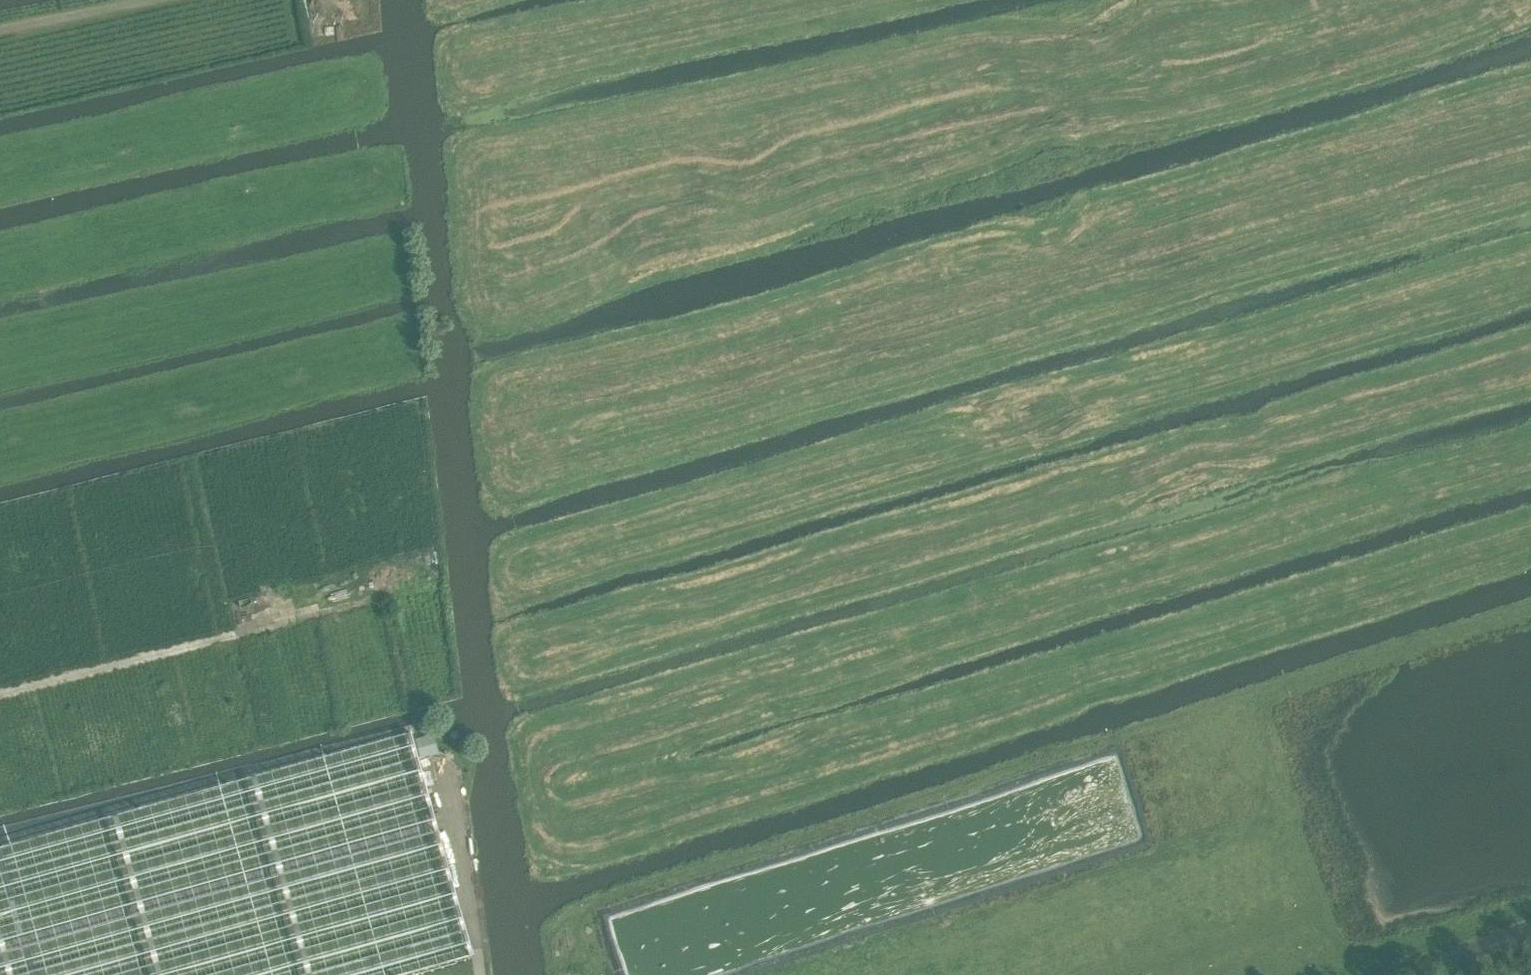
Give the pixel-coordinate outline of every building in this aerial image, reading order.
[(436,822),(412,734),(0,849),(0,974),(409,974),(472,958),(436,822)]
